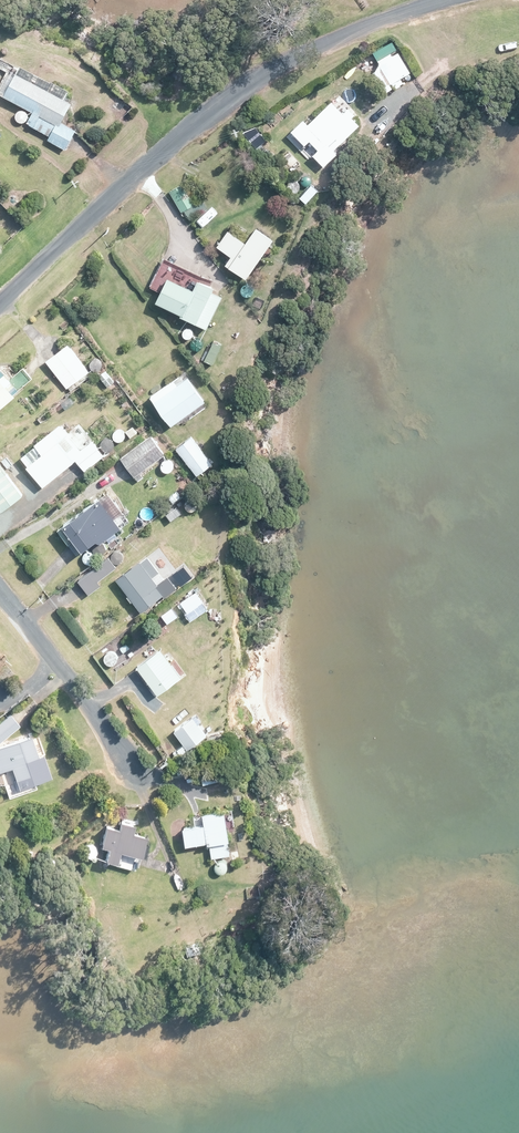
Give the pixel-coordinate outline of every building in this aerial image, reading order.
[(415,77),(401,54),(365,76),(379,99),(415,77)] [(7,77),(0,90),(0,91),(8,95),(7,98),(35,112),(28,125),(48,136),(46,140),(68,152),(80,130),(66,122),(76,104),(68,100),(73,90),(24,65),(19,74),(15,81),(7,77)] [(308,127),(327,145),(317,154),(328,164),(338,153),(335,151),(354,132),(328,107),(308,127)] [(300,165),(286,152),(275,165),(289,177),(300,165)] [(193,179),(171,191),(188,221),(209,209),(193,179)] [(323,189),(315,183),(302,198),(309,205),(323,189)] [(225,262),(233,267),(250,279),(277,239),(260,227),(251,241),(231,227),(217,247),(229,255),(225,262)] [(218,287),(177,266),(165,259),(152,285),(164,291),(160,300),(200,321),(218,287)] [(71,342),(48,359),(70,389),(93,372),(71,342)] [(222,360),(216,353),(203,363),(208,371),(222,360)] [(25,366),(15,376),(4,364),(0,368),(0,410),(35,377),(25,366)] [(190,378),(186,372),(152,395),(174,427),(212,400),(194,375),(190,378)] [(131,405),(124,410),(139,430),(146,424),(131,405)] [(107,455),(97,444),(81,423),(71,432),(64,423),(25,455),(32,464),(29,466),(45,486),(78,459),(87,471),(107,455)] [(138,478),(169,454),(153,434),(122,458),(138,478)] [(216,463),(192,435),(178,448),(201,475),(216,463)] [(0,460),(0,505),(4,510),(25,494),(0,460)] [(88,475),(80,465),(64,479),(72,489),(88,475)] [(107,541),(135,519),(112,490),(66,525),(87,551),(104,538),(107,541)] [(173,522),(184,513),(178,505),(167,514),(173,522)] [(124,569),(113,554),(81,579),(92,593),(124,569)] [(175,587),(151,555),(119,580),(143,611),(175,587)] [(199,590),(183,603),(189,612),(186,614),(192,622),(212,608),(199,590)] [(185,677),(162,646),(137,664),(160,695),(185,677)] [(12,713),(0,724),(0,743),(0,744),(21,724),(12,713)] [(184,721),(175,727),(186,742),(177,749),(182,756),(209,737),(196,719),(186,725),(184,721)] [(0,746),(0,771),(16,766),(20,778),(48,769),(38,735),(0,746)] [(202,784),(228,779),(225,764),(198,770),(202,784)] [(230,809),(206,813),(208,824),(185,828),(188,844),(211,841),(213,857),(233,854),(231,842),(235,841),(230,809)] [(121,826),(108,824),(104,845),(109,846),(106,863),(137,869),(140,854),(145,855),(149,834),(136,832),(139,820),(122,817),(121,826)]
